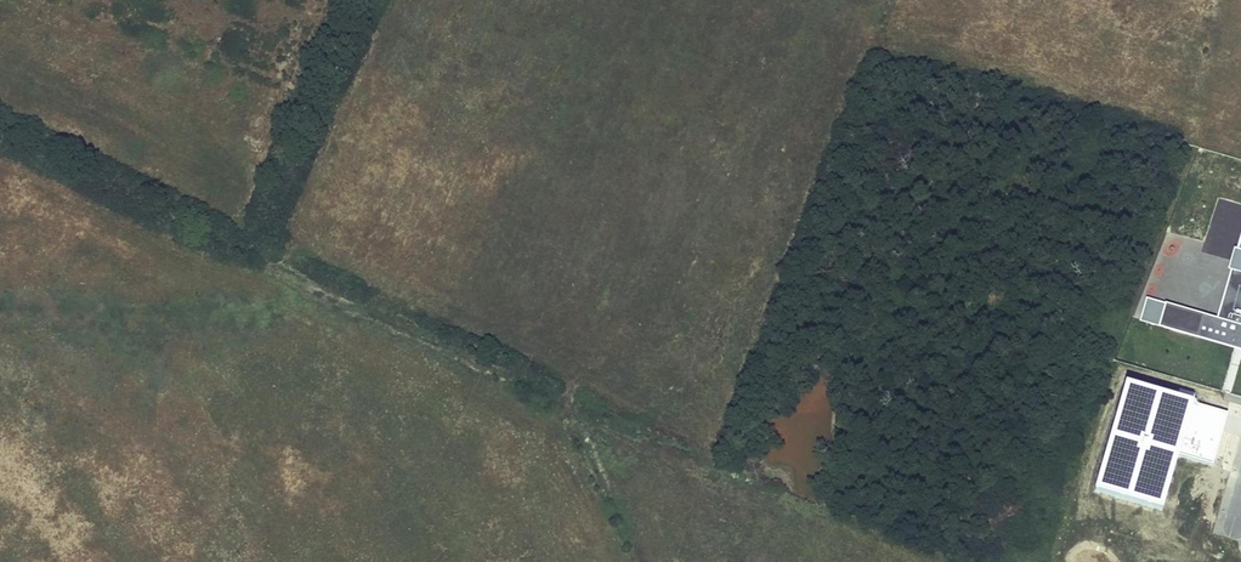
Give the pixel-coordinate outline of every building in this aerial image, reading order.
[(1238,248),(1235,247),(1229,267),(1232,268),(1232,271),(1218,318),(1164,303),(1147,298),(1140,321),(1157,326),(1240,351),(1240,239),(1238,248)] [(1213,466),(1228,413),(1192,403),(1194,398),(1126,378),(1094,490),(1163,510),(1178,456),(1213,466)]
